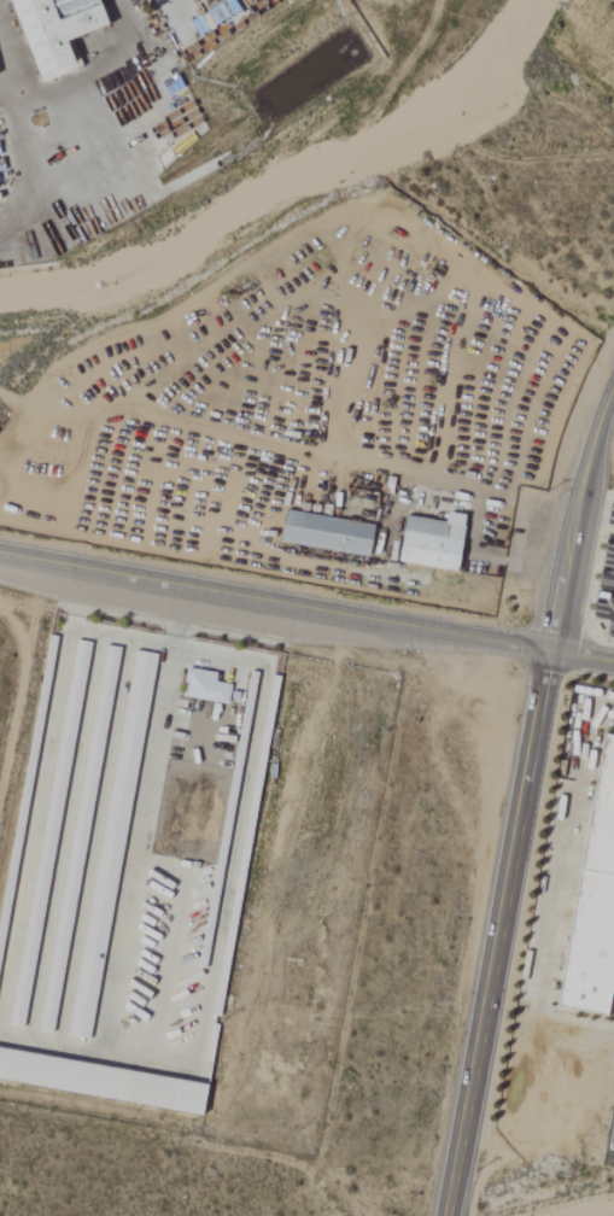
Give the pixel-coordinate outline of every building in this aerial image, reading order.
[(105,0),(15,0),(42,83),(61,77),(59,69),(81,62),(74,39),(113,26),(105,0)] [(469,515),(450,512),(449,521),(407,516),(401,563),(462,571),(469,515)] [(374,555),(377,523),(287,513),(283,544),(374,555)] [(158,655),(135,651),(122,733),(134,735),(134,732),(142,733),(141,740),(145,741),(158,655)] [(218,673),(187,669),(184,698),(230,704),(232,684),(217,682),(218,673)] [(562,1006),(613,1016),(613,1009),(613,735),(562,1006)] [(92,1039),(110,918),(99,916),(97,928),(86,927),(69,1035),(92,1039)]
